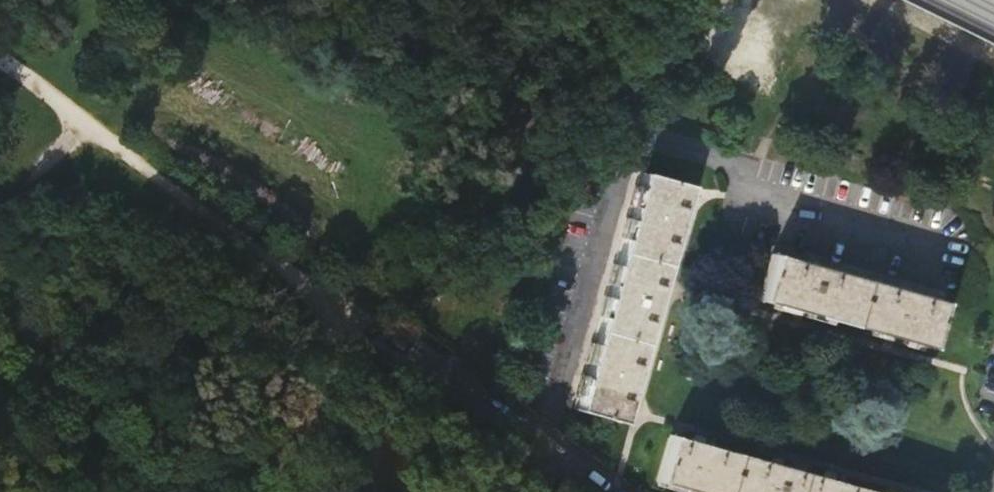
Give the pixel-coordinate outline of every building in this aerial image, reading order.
[(643,175),(573,409),(619,423),(689,188),(643,175)] [(945,303),(773,256),(761,301),(935,348),(945,303)] [(668,437),(656,482),(693,491),(868,491),(668,437)]
